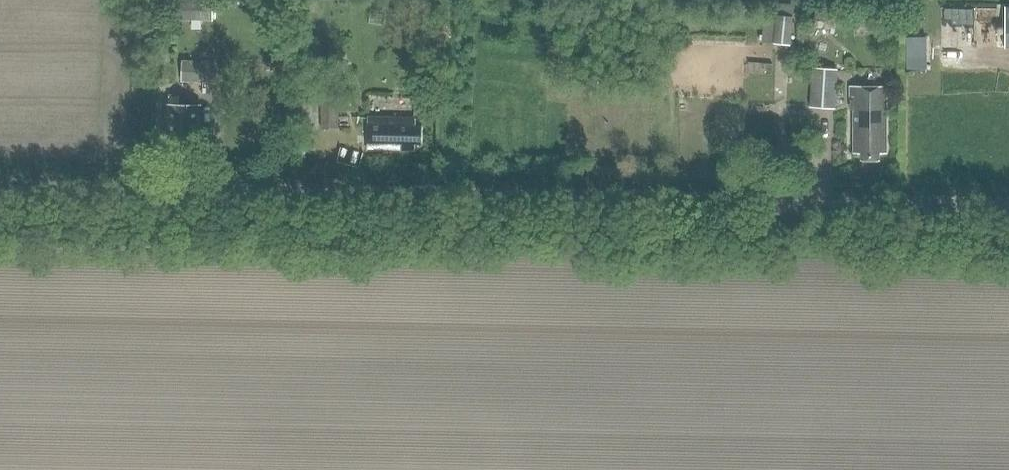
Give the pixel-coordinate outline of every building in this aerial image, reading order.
[(180,22),(213,22),(213,0),(180,0),(180,22)] [(763,43),(791,45),(794,10),(776,8),(775,20),(764,19),(763,43)] [(835,29),(837,13),(816,12),(815,27),(835,29)] [(746,15),(734,14),(734,26),(746,26),(746,15)] [(426,26),(421,43),(431,46),(436,29),(426,26)] [(927,59),(907,59),(907,70),(927,70),(927,59)] [(796,61),(796,71),(808,71),(808,61),(796,61)] [(213,62),(182,62),(182,83),(213,83),(213,62)] [(838,108),(840,69),(815,68),(813,106),(838,108)] [(314,85),(299,86),(299,95),(314,95),(314,85)] [(850,85),(850,99),(854,99),(853,151),(861,151),(861,159),(878,159),(878,151),(885,151),(886,85),(850,85)] [(340,128),(339,88),(323,89),(323,129),(340,128)] [(199,145),(200,105),(168,104),(167,144),(199,145)] [(417,143),(423,143),(423,125),(416,125),(416,119),(368,118),(368,149),(417,150),(417,143)]
